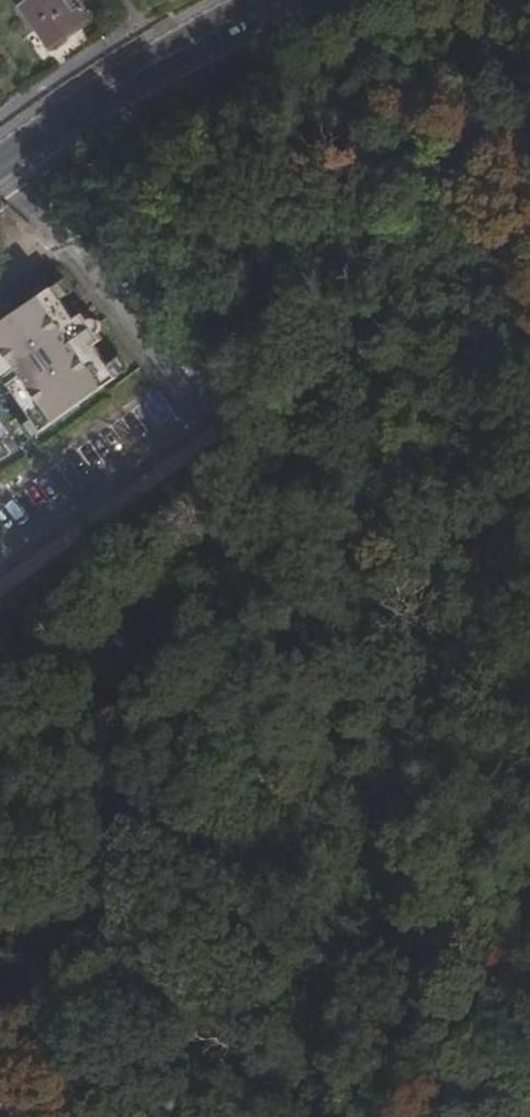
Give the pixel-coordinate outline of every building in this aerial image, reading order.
[(55,49),(96,21),(82,0),(34,0),(25,7),(55,49)] [(70,283),(59,291),(68,304),(79,295),(70,283)] [(50,434),(123,382),(115,370),(101,349),(107,344),(104,338),(95,326),(89,318),(82,323),(73,312),(68,304),(59,291),(0,333),(0,364),(42,422),(50,434)] [(82,307),(73,312),(82,323),(89,318),(82,307)] [(99,325),(95,326),(104,338),(106,333),(104,327),(99,325)] [(115,370),(123,382),(135,373),(126,362),(115,370)] [(167,392),(50,476),(67,498),(183,415),(167,392)] [(37,443),(50,434),(42,422),(28,432),(37,443)] [(110,546),(239,453),(220,428),(91,521),(110,546)] [(0,451),(0,460),(5,467),(17,458),(8,446),(0,451)] [(45,480),(0,512),(0,547),(61,503),(45,480)] [(106,549),(87,524),(0,587),(0,625),(106,549)]
